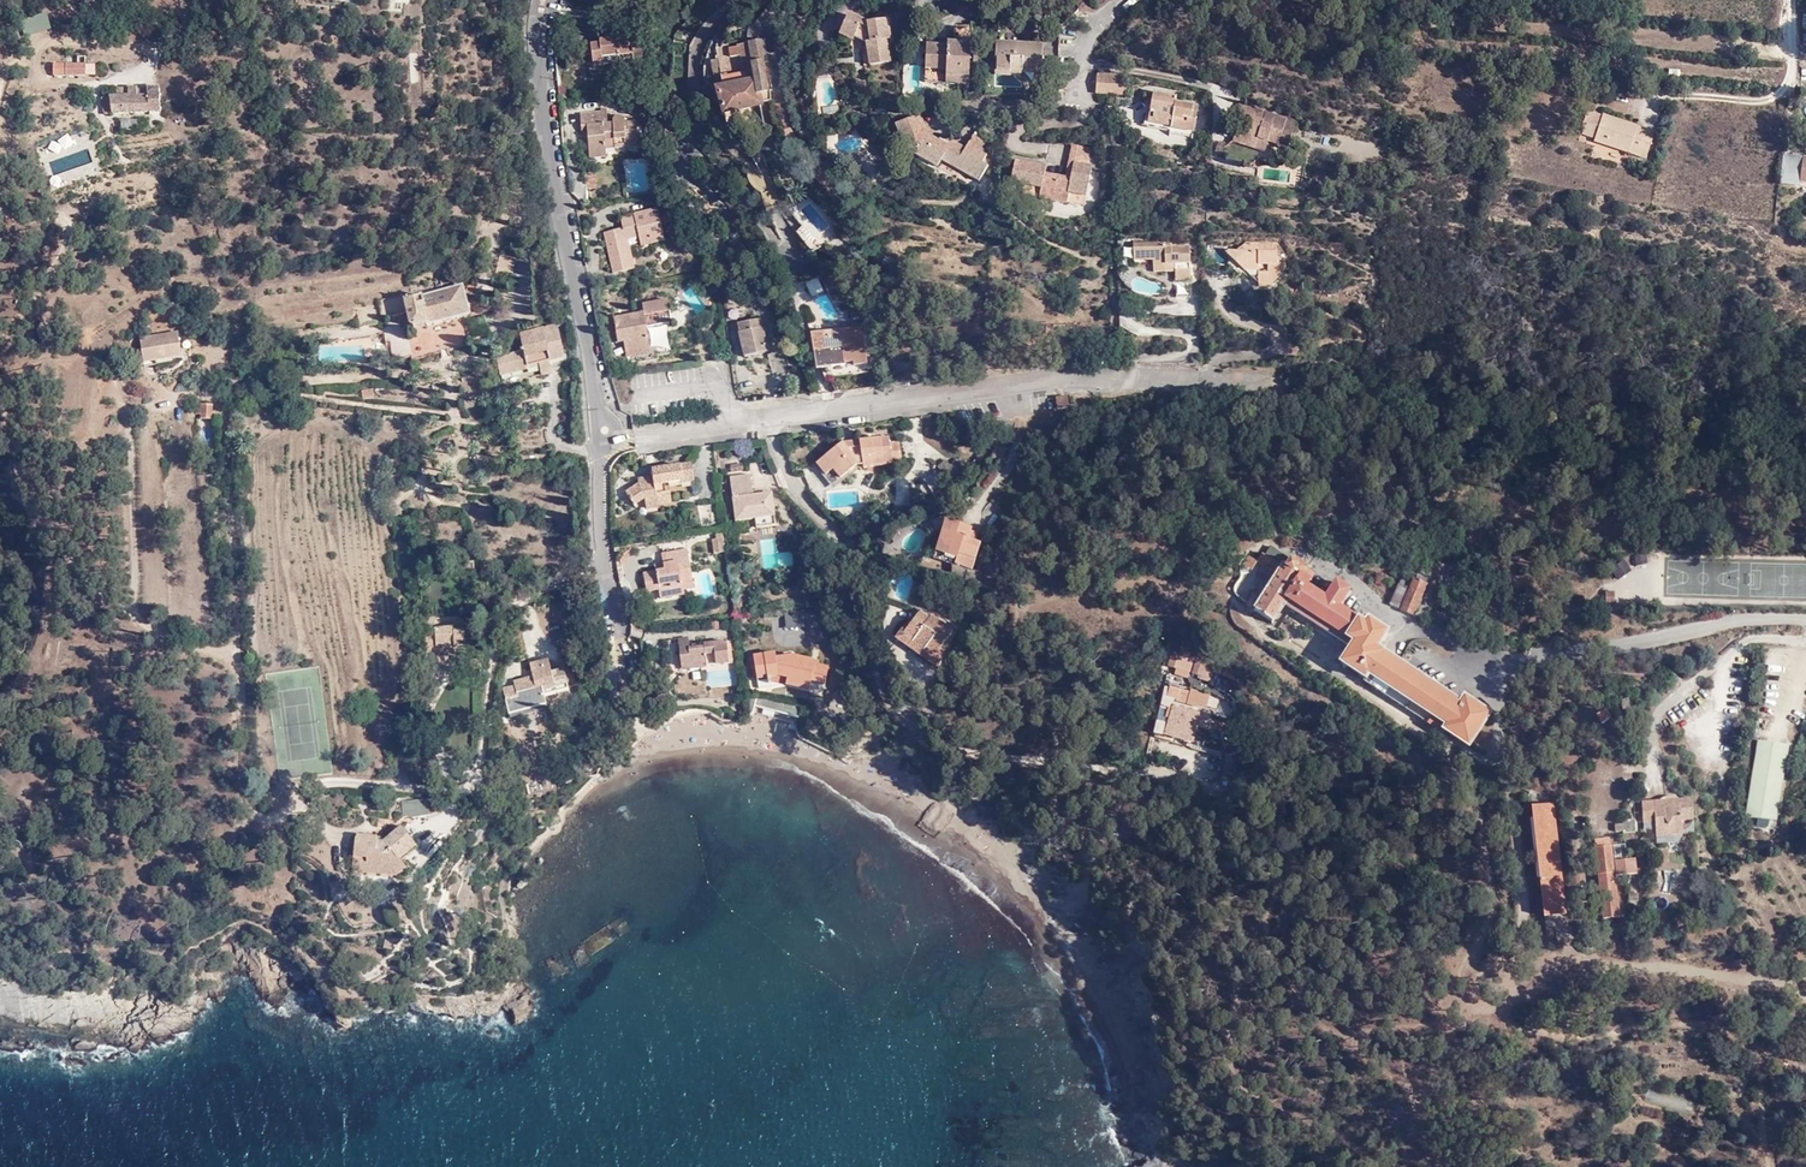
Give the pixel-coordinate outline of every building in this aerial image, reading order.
[(870,67),(889,63),(887,42),(889,41),(887,21),(867,25),(849,16),(840,36),(853,41),(855,38),(866,42),(870,67)] [(971,30),(970,46),(982,46),(984,23),(971,23),(971,30)] [(968,85),(970,46),(971,30),(953,29),(953,40),(954,40),(954,45),(947,45),(947,48),(926,47),(925,83),(968,85)] [(629,49),(628,39),(619,41),(616,40),(609,41),(609,39),(608,38),(607,37),(604,37),(603,37),(602,37),(600,39),(599,40),(596,41),(597,43),(583,45),(584,55),(589,54),(591,67),(618,63),(618,60),(630,58),(631,70),(642,69),(639,48),(629,49)] [(724,90),(717,91),(724,116),(761,105),(761,103),(771,101),(769,93),(767,94),(763,63),(766,62),(763,41),(755,43),(740,46),(740,48),(741,55),(743,69),(720,76),(724,90)] [(1023,70),(1041,71),(1043,46),(996,45),(995,75),(1011,75),(1011,73),(1022,74),(1023,70)] [(730,57),(741,55),(740,48),(729,50),(730,57)] [(712,63),(713,72),(720,71),(719,62),(712,63)] [(63,70),(63,76),(87,76),(87,65),(67,65),(66,70),(63,70)] [(87,65),(87,76),(95,76),(95,65),(87,65)] [(1126,95),(1127,77),(1096,75),(1095,93),(1103,94),(1126,95)] [(163,112),(162,85),(154,86),(151,112),(163,112)] [(151,112),(154,86),(150,86),(150,89),(127,89),(128,97),(102,98),(103,114),(151,112)] [(1171,128),(1193,133),(1197,108),(1175,104),(1176,98),(1152,94),(1147,126),(1170,131),(1171,128)] [(1232,142),(1254,149),(1257,138),(1266,141),(1276,144),(1275,147),(1287,150),(1295,122),(1265,113),(1265,112),(1238,104),(1235,113),(1249,118),(1245,133),(1235,131),(1232,142)] [(607,157),(606,149),(606,141),(615,140),(616,148),(638,147),(636,124),(625,124),(624,120),(622,118),(619,117),(616,117),(613,120),(613,124),(607,125),(607,113),(580,115),(581,133),(587,133),(589,158),(607,157)] [(1649,151),(1653,133),(1643,130),(1639,147),(1631,145),(1637,128),(1603,116),(1602,118),(1590,114),(1590,115),(1587,114),(1586,119),(1588,120),(1583,134),(1595,138),(1594,141),(1646,158),(1649,151)] [(937,168),(941,161),(949,148),(948,147),(931,138),(925,134),(926,131),(924,127),(919,116),(896,125),(904,147),(911,144),(914,153),(912,155),(937,168)] [(147,132),(147,120),(119,121),(119,132),(147,132)] [(925,134),(931,138),(934,133),(924,127),(926,131),(925,134)] [(1639,147),(1643,130),(1637,128),(1631,145),(1639,147)] [(967,158),(960,171),(979,182),(987,168),(982,164),(988,155),(988,144),(972,136),(965,149),(962,156),(967,158)] [(1257,138),(1254,149),(1263,152),(1266,141),(1257,138)] [(606,141),(606,149),(616,148),(615,140),(606,141)] [(949,148),(941,161),(960,171),(967,158),(962,156),(965,149),(951,141),(948,147),(949,148)] [(904,147),(914,153),(911,144),(904,147)] [(1039,199),(1067,205),(1069,194),(1086,197),(1091,167),(1096,168),(1098,157),(1089,155),(1091,149),(1072,146),(1070,158),(1075,159),(1070,185),(1043,179),(1044,175),(1044,168),(1014,162),(1011,182),(1024,184),(1041,188),(1039,199)] [(1075,159),(1070,158),(1065,179),(1044,175),(1043,179),(1070,185),(1075,159)] [(585,190),(595,190),(595,176),(586,177),(585,190)] [(1022,196),(1039,199),(1041,188),(1024,184),(1022,196)] [(1069,194),(1067,205),(1085,208),(1086,197),(1069,194)] [(636,230),(660,225),(657,210),(634,215),(635,216),(636,227),(636,230)] [(622,230),(636,227),(635,216),(620,219),(622,230)] [(613,249),(608,250),(613,274),(633,270),(626,240),(639,237),(641,246),(664,242),(660,225),(636,230),(636,227),(622,230),(610,233),(613,249)] [(605,234),(608,250),(613,249),(610,233),(605,234)] [(1165,248),(1165,244),(1133,243),(1133,251),(1144,252),(1144,260),(1151,260),(1151,273),(1163,274),(1163,270),(1173,271),(1173,284),(1189,284),(1189,250),(1165,248)] [(1246,243),(1241,247),(1245,252),(1237,263),(1251,277),(1258,278),(1258,287),(1268,287),(1286,269),(1286,265),(1277,264),(1277,244),(1246,243)] [(1245,252),(1241,247),(1235,252),(1226,251),(1237,263),(1245,252)] [(511,276),(515,255),(501,251),(496,273),(511,276)] [(438,292),(436,286),(435,283),(428,285),(429,288),(379,301),(381,318),(407,311),(410,323),(411,325),(413,326),(430,322),(430,324),(468,314),(462,286),(438,292)] [(649,349),(645,328),(671,323),(666,300),(642,305),(643,313),(613,319),(617,342),(622,341),(625,353),(649,349)] [(736,324),(740,338),(755,335),(759,355),(768,353),(760,318),(736,324)] [(44,341),(48,342),(52,341),(55,338),(57,334),(57,330),(56,326),(54,323),(50,322),(45,322),(42,323),(40,326),(39,329),(38,332),(39,336),(41,339),(44,341)] [(559,331),(553,327),(520,335),(523,350),(496,357),(500,375),(528,368),(528,366),(539,363),(542,375),(552,373),(550,361),(565,357),(559,331)] [(868,364),(861,327),(810,335),(815,369),(844,365),(845,363),(852,362),(853,366),(868,364)] [(182,356),(178,332),(140,338),(143,362),(182,356)] [(755,335),(740,338),(745,358),(759,355),(755,335)] [(650,354),(649,349),(625,353),(626,359),(650,354)] [(831,370),(834,393),(844,391),(841,369),(831,370)] [(1056,408),(1067,408),(1066,398),(1056,398),(1056,408)] [(210,420),(211,406),(196,406),(195,414),(199,414),(199,419),(210,420)] [(888,438),(855,443),(856,449),(846,450),(843,444),(841,444),(823,459),(833,469),(840,480),(856,466),(856,460),(862,460),(863,468),(893,465),(892,463),(901,462),(899,442),(890,444),(888,438)] [(992,462),(1006,450),(994,448),(990,461),(992,462)] [(1006,450),(992,462),(1003,464),(1006,450)] [(826,476),(833,469),(823,459),(816,465),(826,476)] [(652,471),(653,477),(654,483),(638,485),(625,494),(634,506),(645,499),(656,497),(657,505),(658,505),(671,504),(669,493),(665,493),(664,484),(682,482),(682,480),(693,478),(691,466),(652,471)] [(205,476),(205,488),(213,488),(212,475),(205,476)] [(196,495),(197,495),(206,495),(205,488),(205,476),(196,476),(196,495)] [(753,496),(750,476),(730,478),(735,521),(754,519),(756,528),(775,526),(771,495),(753,496)] [(654,483),(653,477),(637,479),(638,485),(654,483)] [(656,497),(645,499),(646,511),(659,510),(658,505),(657,505),(656,497)] [(433,535),(433,521),(418,521),(418,535),(433,535)] [(968,540),(969,532),(970,530),(954,524),(950,534),(945,532),(942,542),(943,546),(951,549),(948,557),(956,559),(954,566),(970,571),(979,544),(974,543),(968,540)] [(976,535),(969,532),(968,540),(974,543),(976,535)] [(620,550),(621,565),(634,548),(620,550)] [(1282,568),(1277,576),(1262,601),(1257,598),(1252,606),(1257,609),(1255,611),(1272,622),(1283,605),(1290,609),(1293,605),(1354,643),(1351,648),(1341,664),(1365,680),(1368,675),(1446,725),(1443,730),(1468,746),(1489,713),(1464,698),(1461,704),(1375,648),(1385,632),(1368,621),(1365,625),(1338,608),(1348,590),(1335,582),(1324,599),(1306,587),(1308,583),(1300,578),(1305,569),(1307,567),(1292,559),(1290,561),(1270,548),(1265,556),(1282,568)] [(661,555),(663,565),(664,571),(656,572),(644,574),(646,591),(659,589),(681,586),(682,591),(693,590),(686,550),(661,555)] [(1256,563),(1257,563),(1277,576),(1282,568),(1265,556),(1263,555),(1256,563)] [(1243,567),(1246,569),(1251,569),(1256,563),(1249,558),(1243,567)] [(1251,569),(1246,569),(1250,571),(1251,572),(1257,563),(1256,563),(1251,569)] [(1314,575),(1305,569),(1300,578),(1308,583),(1314,575)] [(1414,581),(1425,586),(1428,580),(1416,575),(1414,581)] [(1402,576),(1397,587),(1408,591),(1413,580),(1402,576)] [(1412,615),(1415,609),(1425,586),(1414,581),(1413,580),(1408,591),(1397,587),(1389,605),(1412,615)] [(683,597),(682,591),(681,586),(659,589),(661,600),(683,597)] [(1614,593),(1607,593),(1607,605),(1615,605),(1614,593)] [(475,612),(474,600),(466,601),(466,612),(475,612)] [(1021,611),(1023,610),(1025,609),(1026,606),(1025,604),(1024,603),(1022,602),(1020,602),(1018,604),(1017,606),(1018,608),(1019,610),(1021,611)] [(1293,605),(1290,609),(1351,648),(1354,643),(1293,605)] [(896,640),(933,666),(940,655),(938,653),(952,631),(931,616),(928,620),(918,612),(904,633),(901,631),(896,640)] [(456,648),(456,651),(466,651),(466,646),(475,645),(474,631),(455,632),(455,628),(425,629),(427,654),(442,654),(444,649),(456,648)] [(706,668),(733,665),(731,648),(727,647),(727,644),(703,645),(703,649),(689,649),(689,639),(678,639),(681,668),(705,666),(706,668)] [(529,664),(547,659),(544,646),(526,651),(529,664)] [(825,669),(815,666),(808,664),(808,661),(792,657),(775,659),(774,654),(753,656),(755,676),(768,675),(767,673),(777,671),(808,680),(821,685),(825,669)] [(1187,676),(1192,661),(1187,660),(1188,657),(1182,656),(1181,658),(1171,655),(1167,668),(1178,671),(1177,673),(1187,676)] [(560,656),(547,659),(529,664),(532,677),(533,679),(523,682),(522,680),(501,685),(508,712),(546,703),(544,698),(543,694),(568,689),(560,656)] [(1214,666),(1204,662),(1203,664),(1196,662),(1193,675),(1200,677),(1200,679),(1208,682),(1214,666)] [(806,689),(808,680),(777,671),(767,673),(768,675),(768,678),(770,678),(806,689)] [(1368,675),(1365,680),(1363,683),(1441,733),(1443,730),(1446,725),(1368,675)] [(1186,705),(1190,693),(1169,687),(1166,697),(1175,699),(1175,701),(1186,705)] [(569,692),(568,689),(543,694),(544,698),(569,692)] [(546,705),(546,703),(508,712),(508,715),(546,705)] [(1153,731),(1223,750),(1228,733),(1207,728),(1210,717),(1161,703),(1153,731)] [(1610,721),(1604,712),(1596,717),(1601,726),(1610,721)] [(616,754),(620,757),(633,743),(628,739),(616,754)] [(1776,822),(1788,746),(1758,741),(1746,817),(1776,822)] [(633,743),(620,757),(621,758),(633,744),(633,743)] [(1661,801),(1658,803),(1666,802),(1667,806),(1672,805),(1671,802),(1681,801),(1678,799),(1674,798),(1669,797),(1665,798),(1661,801)] [(1655,824),(1655,835),(1670,835),(1670,833),(1681,832),(1684,832),(1687,831),(1689,829),(1691,827),(1693,824),(1693,822),(1692,800),(1681,801),(1671,802),(1672,805),(1667,806),(1666,802),(1658,803),(1641,804),(1642,825),(1655,824)] [(429,816),(427,801),(411,802),(412,817),(429,816)] [(1563,888),(1554,808),(1548,809),(1548,805),(1532,807),(1542,891),(1563,888)] [(1623,834),(1623,825),(1615,825),(1615,834),(1623,834)] [(476,838),(481,831),(476,827),(471,835),(476,838)] [(401,828),(385,840),(383,842),(379,842),(376,841),(376,839),(355,836),(351,868),(398,874),(405,867),(397,857),(414,844),(401,828)] [(1595,842),(1599,876),(1603,875),(1604,883),(1607,883),(1607,886),(1600,887),(1604,919),(1617,917),(1611,854),(1609,840),(1595,842)] [(1630,876),(1629,860),(1614,862),(1616,877),(1630,876)] [(1603,875),(1599,876),(1600,887),(1607,886),(1607,883),(1604,883),(1603,875)] [(1566,915),(1563,888),(1542,891),(1545,917),(1566,915)]
